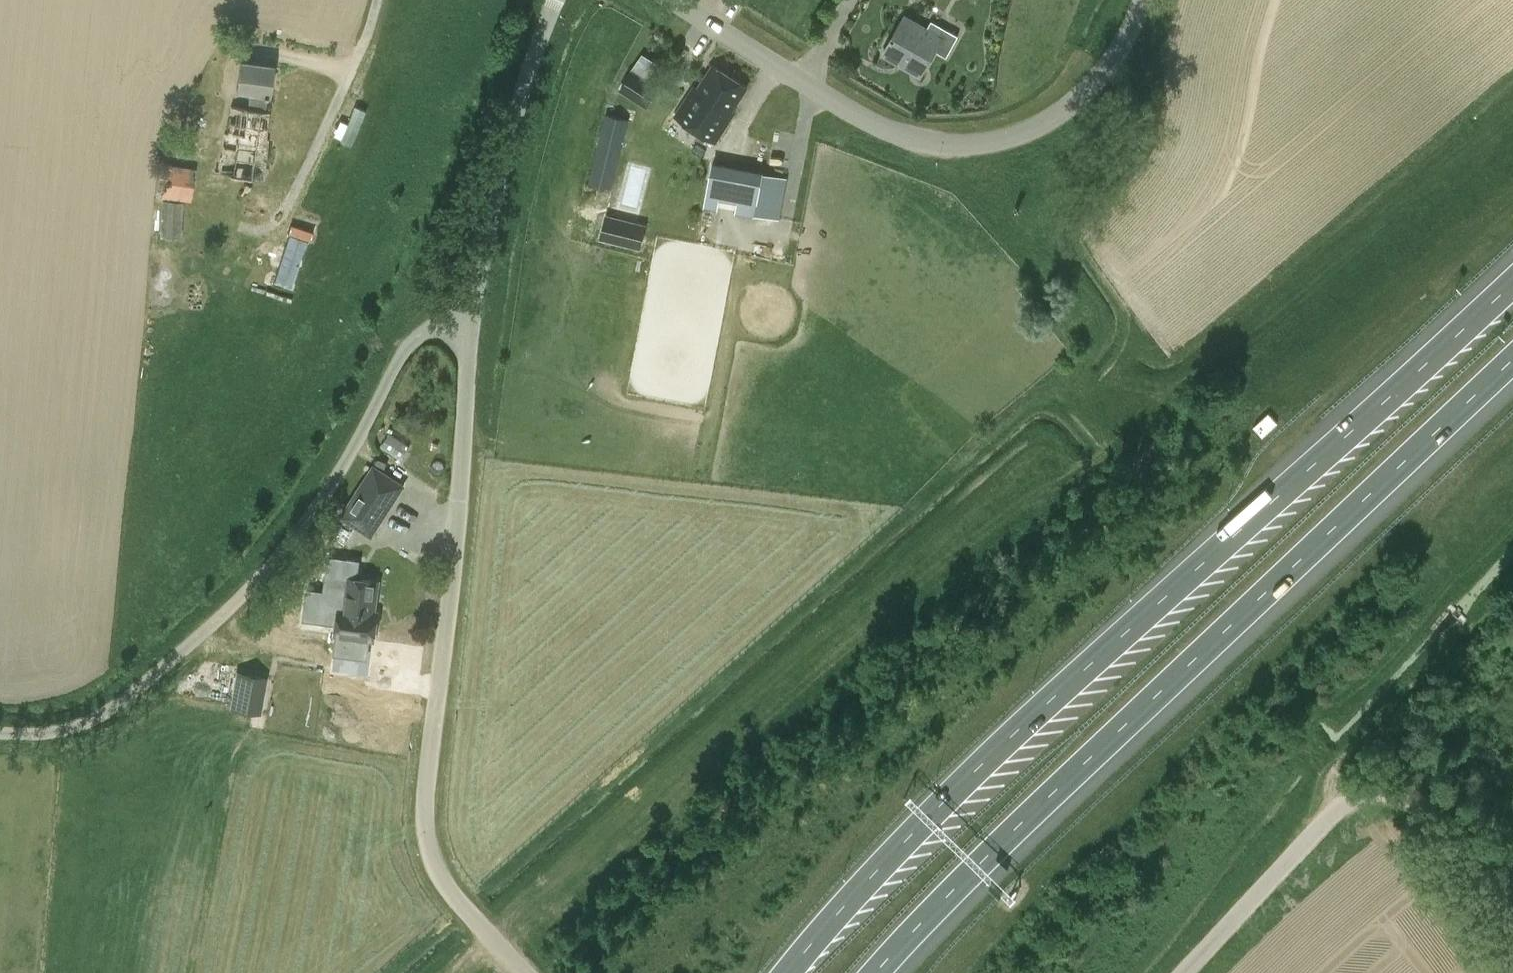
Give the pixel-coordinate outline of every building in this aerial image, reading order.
[(921,75),(935,50),(946,56),(959,35),(944,26),(939,35),(905,15),(884,51),(902,62),(901,63),(921,75)] [(217,51),(211,86),(230,89),(228,101),(252,105),(261,58),(217,51)] [(261,58),(252,105),(282,110),(290,63),(261,58)] [(714,64),(698,89),(695,87),(676,116),(715,141),(734,112),(731,110),(747,86),(714,64)] [(620,89),(666,118),(678,100),(632,70),(620,89)] [(606,112),(589,182),(612,187),(629,118),(606,112)] [(712,160),(704,205),(736,211),(738,203),(752,205),(751,213),(780,218),(787,174),(761,170),(761,168),(712,160)] [(192,200),(198,168),(167,162),(161,194),(192,200)] [(160,234),(184,235),(184,199),(161,198),(160,234)] [(640,252),(647,223),(606,214),(600,243),(640,252)] [(405,455),(410,439),(388,432),(384,448),(405,455)] [(373,467),(343,520),(375,537),(404,485),(373,467)] [(301,616),(338,621),(340,608),(343,608),(347,577),(355,578),(357,567),(358,556),(326,551),(321,586),(306,584),(301,616)] [(343,608),(340,608),(338,621),(336,635),(367,639),(373,640),(377,613),(374,613),(379,575),(369,574),(369,569),(357,567),(355,578),(347,577),(343,608)] [(367,639),(336,635),(335,649),(365,653),(367,639)] [(258,712),(265,677),(238,672),(232,707),(258,712)]
